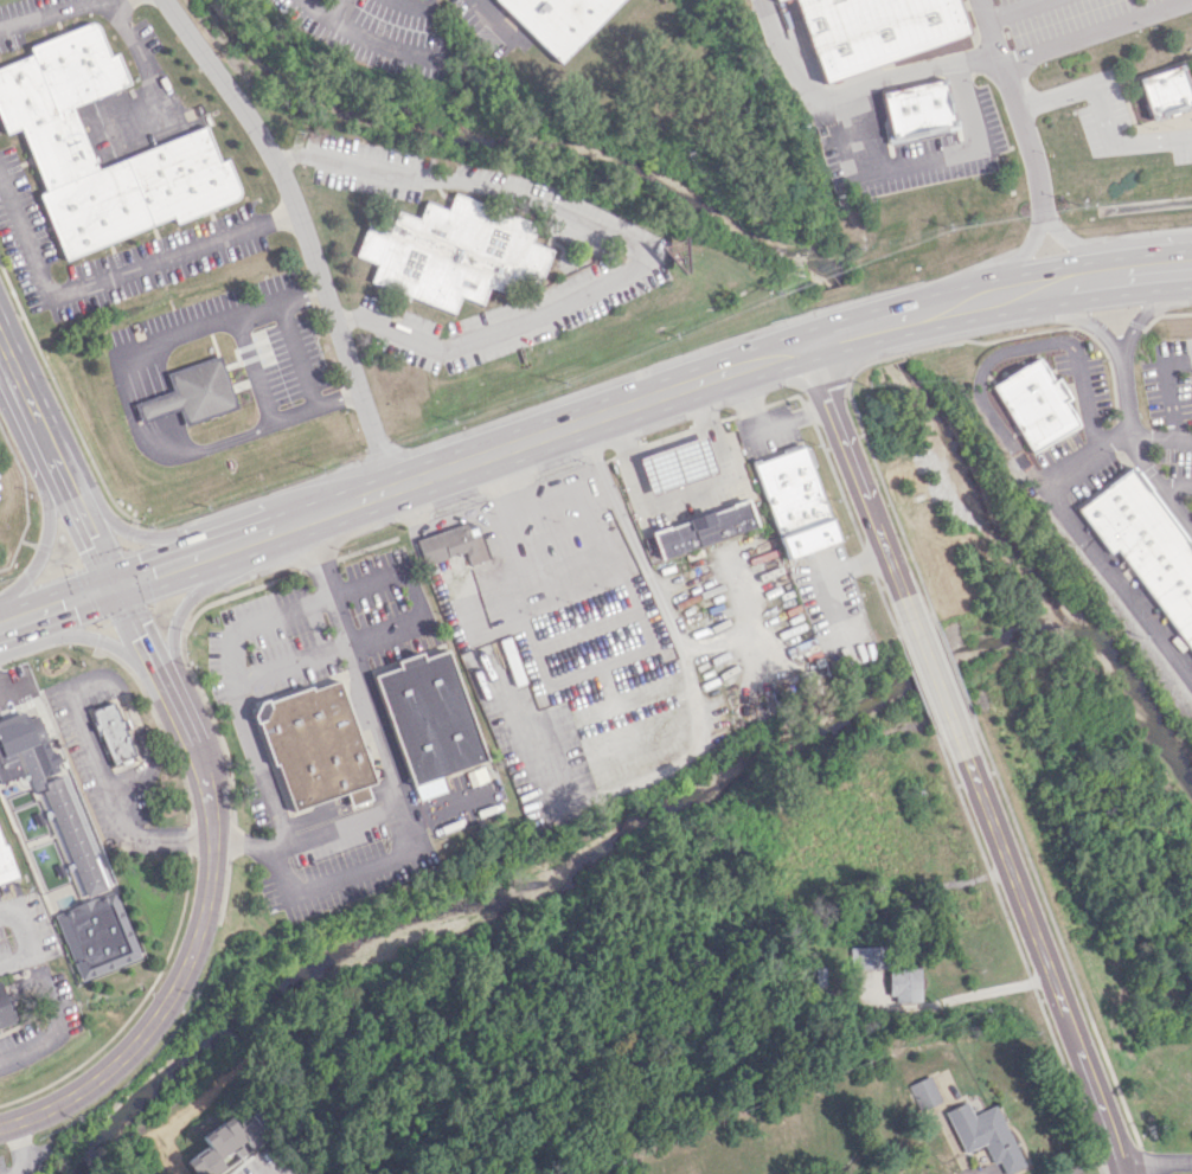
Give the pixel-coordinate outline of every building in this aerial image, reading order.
[(620,0),(495,0),(559,63),(620,0)] [(822,81),(795,0),(952,0),(963,33),(822,81)] [(172,219),(173,222),(240,198),(226,158),(217,161),(205,128),(93,167),(72,105),(127,85),(116,53),(107,56),(95,21),(27,45),(31,55),(0,66),(0,127),(3,134),(20,128),(43,191),(38,193),(61,258),(172,219)] [(1180,63),(1135,77),(1147,119),(1191,106),(1191,102),(1180,63)] [(877,92),(887,141),(952,127),(942,79),(877,92)] [(353,255),(367,219),(387,227),(395,210),(417,219),(423,201),(444,210),(451,192),(536,224),(528,242),(550,250),(537,286),(515,277),(510,295),(486,286),(479,303),(457,295),(451,313),(406,295),(405,300),(398,296),(399,291),(369,280),(374,263),(353,255)] [(166,373),(171,390),(178,409),(184,425),(237,408),(219,354),(166,373)] [(1076,424),(1030,451),(991,384),(1038,357),(1051,379),(1056,377),(1069,398),(1063,402),(1076,424)] [(171,390),(133,403),(140,422),(178,409),(171,390)] [(716,475),(706,437),(638,455),(648,493),(716,475)] [(753,462),(784,558),(835,542),(804,446),(753,462)] [(1130,468),(1075,508),(1108,552),(1114,547),(1191,653),(1191,552),(1130,468)] [(650,530),(659,558),(756,529),(747,501),(650,530)] [(415,539),(423,565),(464,552),(468,564),(486,559),(474,520),(415,539)] [(481,762),(448,649),(421,657),(419,652),(394,660),(396,667),(375,674),(412,801),(444,792),(439,775),(481,762)] [(252,714),(258,700),(267,698),(267,701),(310,686),(312,689),(337,680),(372,782),(293,809),(276,763),(271,764),(257,721),(255,723),(252,714)] [(90,708),(113,700),(120,719),(122,718),(127,729),(124,730),(134,755),(117,761),(118,764),(113,766),(98,731),(95,732),(91,724),(96,723),(90,708)] [(62,748),(51,752),(38,715),(26,719),(24,711),(0,719),(0,781),(31,771),(77,905),(53,912),(76,980),(134,960),(62,748)] [(15,875),(0,881),(0,840),(1,843),(5,845),(15,875)] [(846,947),(847,968),(879,967),(878,946),(846,947)] [(886,969),(887,1001),(919,1000),(918,968),(886,969)] [(14,1026),(0,982),(0,1030),(14,1026)] [(915,1110),(938,1101),(928,1075),(905,1084),(915,1110)] [(993,1104),(970,1114),(964,1101),(943,1111),(962,1153),(982,1144),(991,1164),(997,1161),(1002,1173),(1003,1173),(1021,1166),(993,1104)] [(222,1167),(216,1159),(230,1149),(235,1157),(246,1149),(263,1136),(247,1115),(234,1125),(226,1115),(198,1136),(204,1145),(183,1161),(192,1173),(213,1173),(222,1167)]
